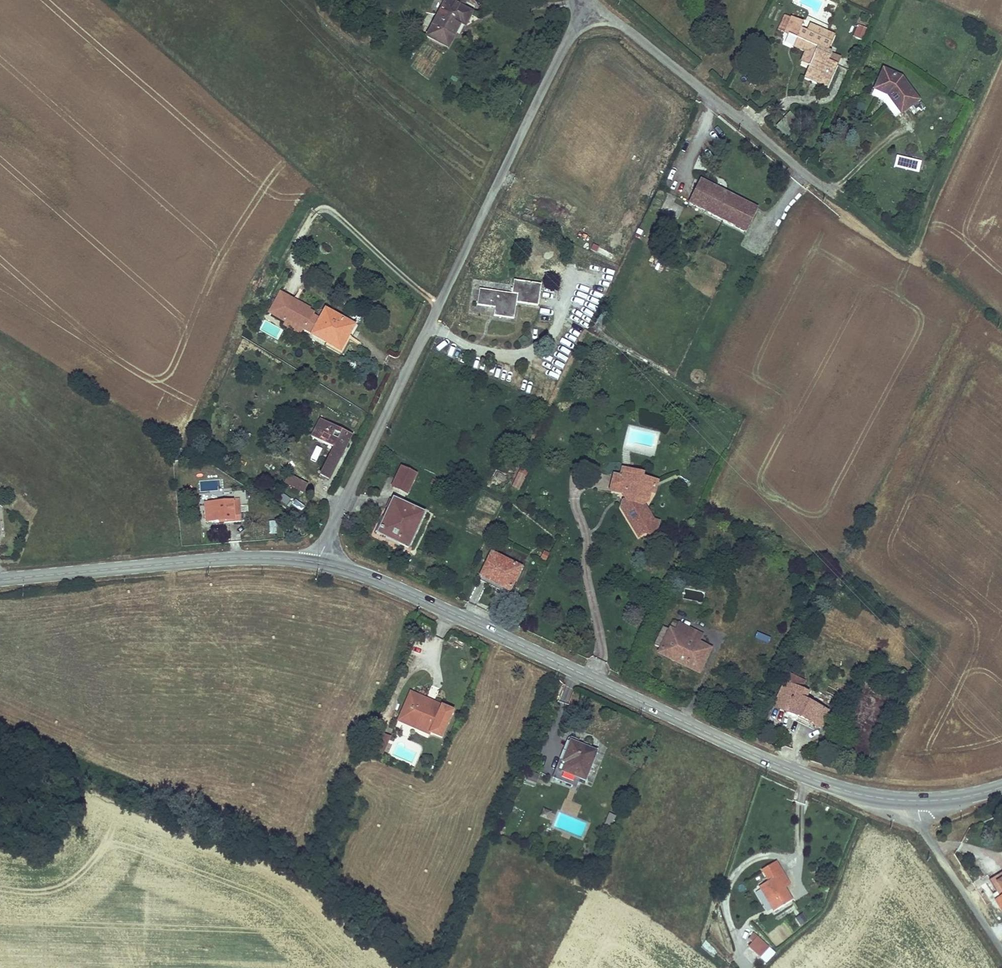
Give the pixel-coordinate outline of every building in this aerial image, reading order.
[(427,35),(448,46),(459,24),(466,28),(474,11),(462,5),(464,0),(444,0),(427,35)] [(834,36),(815,28),(813,35),(801,30),(804,22),(791,17),(786,29),(791,31),(790,34),(795,36),(792,45),(802,49),(797,60),(807,64),(805,68),(818,74),(815,81),(828,86),(836,64),(829,61),(832,53),(827,51),(834,36)] [(861,38),(864,27),(856,25),(853,36),(861,38)] [(806,32),(813,35),(815,28),(809,26),(806,32)] [(791,31),(786,29),(780,44),(790,48),(792,45),(795,36),(790,34),(791,31)] [(815,81),(818,74),(805,68),(802,76),(815,81)] [(917,101),(900,77),(884,68),(872,95),(884,102),(894,117),(917,101)] [(758,208),(701,181),(689,204),(747,232),(758,208)] [(512,295),(480,291),(478,306),(495,308),(494,316),(513,319),(515,303),(538,306),(541,285),(514,282),(512,295)] [(302,331),(309,336),(319,313),(280,291),(266,316),(298,335),(302,331)] [(354,326),(327,312),(314,338),(340,352),(354,326)] [(329,482),(351,437),(319,421),(311,437),(327,447),(333,450),(319,477),(329,482)] [(520,490),(529,470),(519,465),(510,486),(520,490)] [(417,476),(400,467),(390,488),(407,496),(417,476)] [(608,493),(621,497),(623,501),(621,503),(620,507),(618,508),(637,540),(644,536),(649,538),(658,533),(660,522),(654,521),(645,507),(649,504),(651,496),(655,497),(659,483),(643,479),(644,476),(620,469),(618,477),(613,475),(608,493)] [(304,494),(308,485),(289,475),(284,484),(304,494)] [(281,492),(276,498),(286,505),(290,499),(281,492)] [(425,515),(392,500),(375,536),(408,551),(425,515)] [(246,521),(246,506),(240,506),(240,501),(205,502),(205,523),(246,521)] [(269,534),(276,533),(275,520),(268,521),(269,534)] [(522,568),(490,554),(478,578),(510,593),(522,568)] [(672,621),(669,629),(699,643),(703,635),(672,621)] [(654,646),(660,649),(668,631),(663,628),(654,646)] [(699,643),(669,629),(668,631),(660,649),(657,655),(701,675),(707,662),(698,658),(701,652),(696,650),(699,643)] [(767,644),(770,638),(757,632),(754,638),(767,644)] [(698,658),(707,662),(713,649),(699,643),(696,650),(701,652),(698,658)] [(780,709),(795,678),(789,675),(774,706),(780,709)] [(821,730),(829,713),(806,702),(810,694),(804,691),(807,684),(795,678),(780,709),(785,711),(783,716),(795,721),(797,718),(821,730)] [(427,735),(437,712),(421,705),(424,698),(410,692),(400,715),(415,722),(412,729),(427,735)] [(424,698),(421,705),(437,712),(440,704),(424,698)] [(437,712),(427,735),(442,742),(455,711),(440,704),(437,712)] [(415,722),(400,715),(397,723),(412,729),(415,722)] [(371,752),(383,757),(391,738),(379,733),(371,752)] [(585,783),(597,753),(569,742),(560,764),(564,766),(561,774),(585,783)] [(548,821),(551,813),(543,810),(540,818),(548,821)] [(613,827),(617,818),(609,814),(605,824),(613,827)] [(767,882),(757,887),(772,912),(792,900),(785,888),(790,885),(775,860),(760,870),(767,882)] [(1001,913),(1001,894),(993,900),(1001,913)] [(808,922),(802,913),(794,918),(800,927),(808,922)] [(751,943),(757,936),(753,933),(747,939),(751,943)] [(775,953),(757,936),(751,943),(747,947),(766,964),(775,953)]
